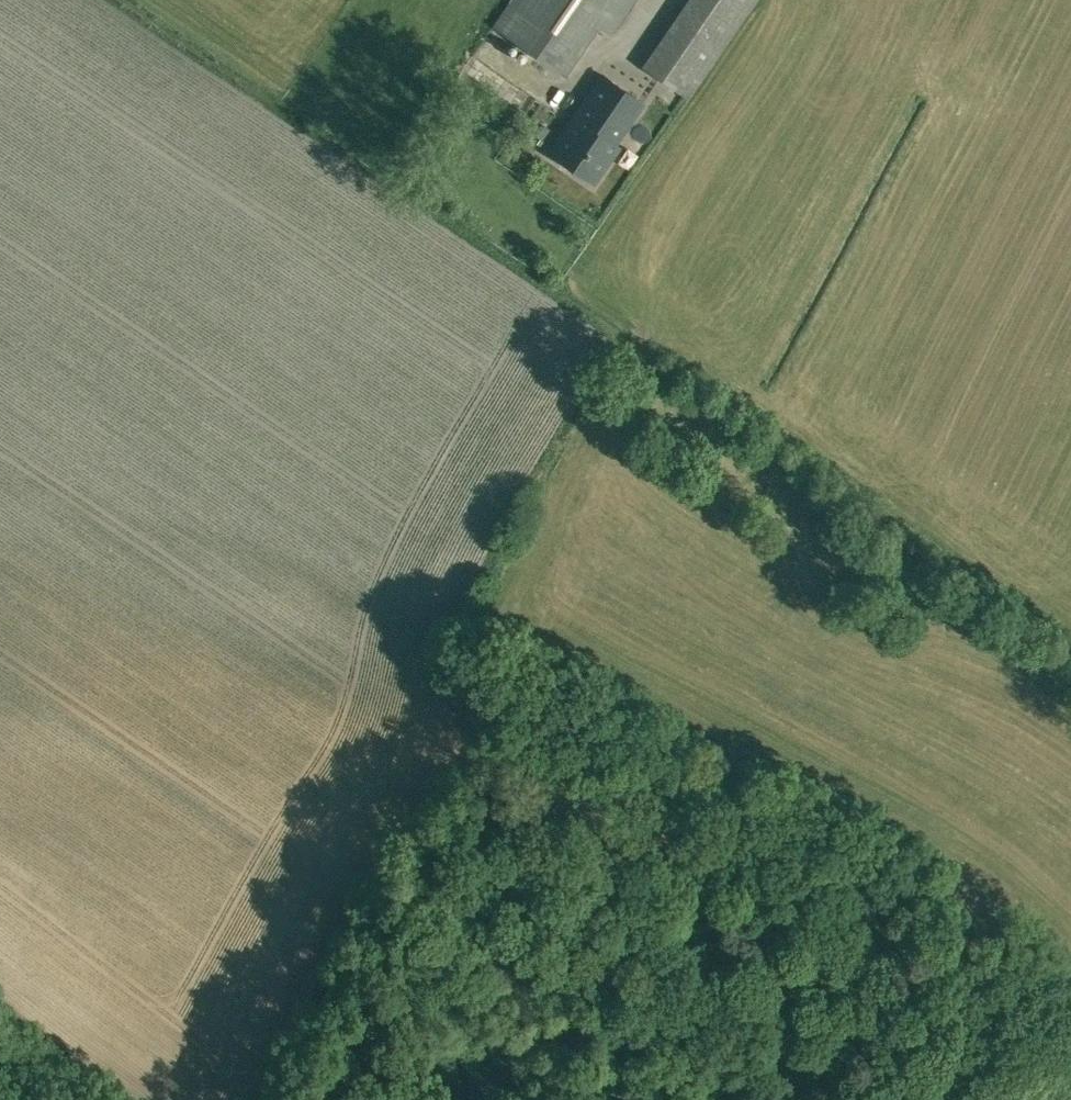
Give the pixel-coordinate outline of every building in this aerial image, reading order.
[(633,0),(512,0),(494,26),(565,74),(597,26),(610,35),(633,0)] [(677,31),(713,57),(753,0),(698,0),(677,31)] [(677,31),(662,52),(700,77),(713,57),(677,31)] [(662,52),(650,70),(666,81),(679,64),(662,52)] [(700,77),(679,64),(666,81),(687,96),(700,77)] [(603,74),(551,153),(595,182),(618,147),(615,145),(644,102),(603,74)]
